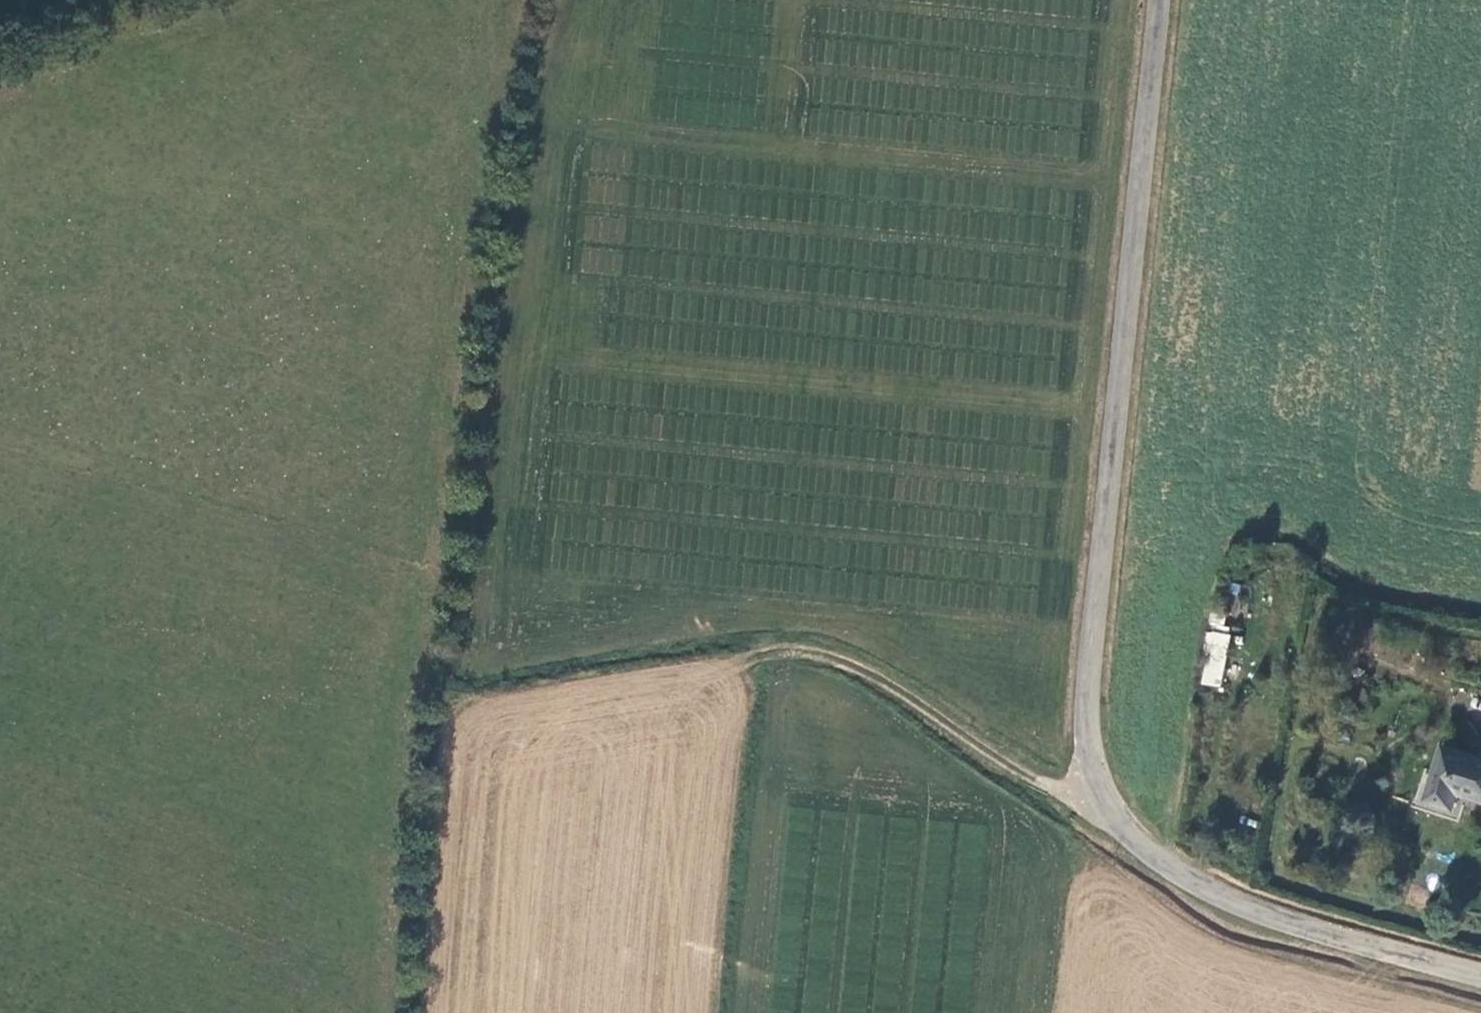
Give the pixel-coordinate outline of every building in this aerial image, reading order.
[(1228,633),(1206,630),(1200,685),(1222,687),(1228,633)] [(1444,750),(1429,802),(1453,809),(1458,794),(1480,801),(1480,760),(1444,750)]
